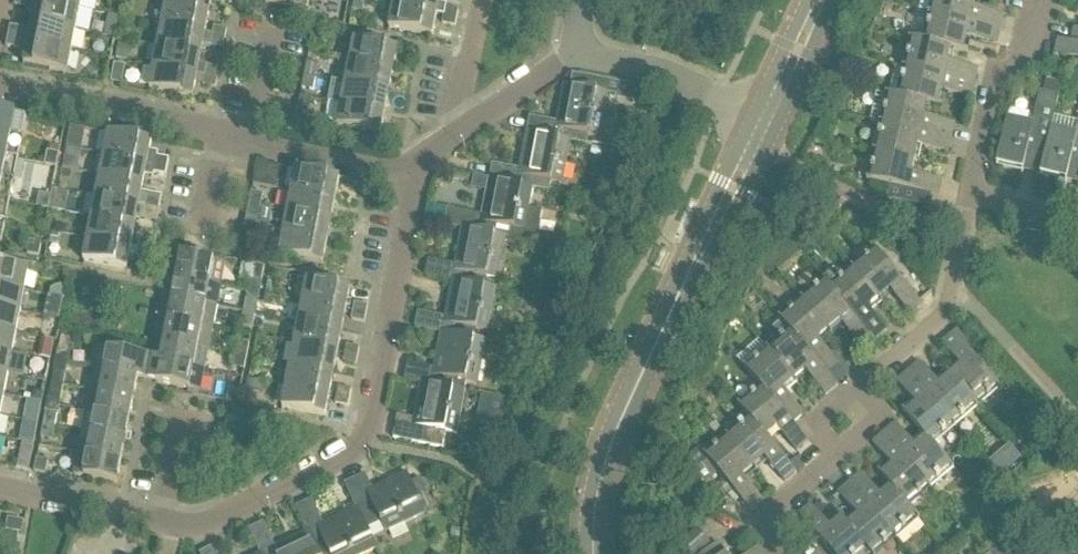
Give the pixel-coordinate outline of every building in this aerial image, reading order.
[(15,6),(27,8),(27,9),(30,13),(34,14),(32,22),(76,31),(80,10),(30,0),(16,0),(15,6)] [(80,10),(82,0),(30,0),(80,10)] [(83,9),(105,14),(108,0),(85,0),(83,9)] [(166,5),(209,14),(211,3),(219,5),(219,2),(232,5),(233,0),(167,0),(166,5)] [(264,4),(307,12),(310,0),(265,0),(264,4)] [(316,2),(346,17),(353,4),(345,0),(317,0),(316,2)] [(361,0),(355,0),(353,11),(363,13),(365,1),(361,0)] [(437,15),(444,16),(444,17),(457,19),(458,11),(446,8),(447,5),(439,4),(440,0),(395,0),(393,6),(437,15)] [(928,14),(1000,30),(1003,16),(978,10),(980,0),(931,0),(928,14)] [(166,5),(162,26),(205,35),(209,14),(166,5)] [(437,15),(393,6),(389,28),(432,37),(437,15)] [(928,14),(922,42),(922,43),(955,50),(955,51),(968,54),(971,39),(997,45),(1000,30),(928,14)] [(116,38),(120,18),(112,16),(108,37),(116,38)] [(457,19),(444,17),(443,25),(455,27),(457,19)] [(11,27),(8,39),(72,52),(76,31),(32,22),(31,31),(11,27)] [(162,26),(158,47),(201,55),(203,46),(212,48),(213,44),(224,47),(225,38),(213,36),(205,35),(162,26)] [(214,28),(213,36),(225,38),(227,30),(214,28)] [(323,44),(325,31),(314,29),(311,42),(323,44)] [(6,47),(7,47),(19,50),(19,51),(21,55),(26,55),(24,65),(67,74),(72,52),(8,39),(6,47)] [(909,40),(903,69),(975,84),(978,70),(952,64),(955,51),(955,50),(922,43),(922,42),(909,40)] [(1071,43),(1058,40),(1055,55),(1077,60),(1077,45),(1071,43)] [(354,41),(350,63),(393,71),(397,49),(354,41)] [(119,43),(117,56),(128,58),(130,45),(119,43)] [(158,47),(154,68),(197,76),(205,78),(217,80),(220,69),(199,65),(201,55),(158,47)] [(307,63),(305,76),(316,78),(319,65),(307,63)] [(350,63),(346,84),(389,92),(393,71),(350,63)] [(125,66),(115,64),(112,81),(122,83),(125,66)] [(895,67),(889,96),(896,97),(896,98),(932,105),(943,108),(946,93),(972,99),(975,84),(903,69),(895,67)] [(197,76),(154,68),(150,90),(193,98),(196,84),(216,88),(217,80),(205,78),(197,76)] [(316,78),(305,76),(302,89),(313,91),(316,78)] [(608,94),(617,96),(619,84),(579,76),(577,88),(608,94)] [(346,84),(342,105),(385,113),(389,92),(346,84)] [(530,118),(527,132),(571,140),(570,142),(587,145),(589,136),(599,138),(608,94),(565,85),(557,123),(530,118)] [(1028,150),(1046,154),(1051,127),(1052,127),(1055,117),(1059,96),(1039,91),(1033,123),(1008,117),(997,163),(1024,169),(1028,150)] [(871,123),(879,124),(879,123),(951,139),(955,125),(929,119),(932,105),(896,98),(896,97),(889,96),(878,94),(871,123)] [(385,113),(342,105),(337,127),(381,135),(385,113)] [(307,125),(309,112),(298,109),(295,123),(307,125)] [(0,112),(0,245),(1,245),(26,118),(0,112)] [(1041,173),(1067,179),(1071,160),(1077,161),(1077,122),(1055,117),(1052,127),(1051,127),(1046,154),(1041,173)] [(879,124),(873,152),(919,162),(922,148),(948,154),(951,139),(879,123),(879,124)] [(493,164),(490,179),(533,187),(533,188),(550,192),(551,182),(562,184),(570,142),(571,140),(527,132),(520,170),(493,164)] [(152,142),(108,133),(104,155),(147,164),(155,165),(157,157),(158,152),(150,150),(152,142)] [(56,168),(59,155),(48,152),(45,166),(56,168)] [(919,162),(873,152),(867,181),(889,186),(887,199),(904,202),(906,190),(939,197),(942,182),(916,176),(919,162)] [(104,155),(100,176),(143,185),(147,164),(104,155)] [(157,157),(155,165),(168,168),(169,160),(157,157)] [(266,178),(269,165),(258,163),(255,176),(266,178)] [(168,168),(155,165),(153,174),(166,176),(168,168)] [(296,170),(292,192),(335,201),(339,179),(296,170)] [(100,176),(96,197),(139,206),(159,210),(162,197),(142,193),(143,185),(100,176)] [(452,227),(462,229),(463,228),(506,236),(506,237),(537,244),(543,211),(529,208),(533,188),(533,187),(490,179),(483,216),(455,211),(452,227)] [(51,196),(48,210),(62,212),(66,191),(58,190),(52,189),(51,196)] [(292,192),(288,213),(331,222),(335,201),(292,192)] [(252,193),(249,206),(261,208),(263,195),(252,193)] [(37,207),(38,208),(48,210),(51,196),(39,194),(37,207)] [(96,197),(92,218),(135,226),(137,219),(157,223),(159,210),(139,206),(96,197)] [(261,208),(249,206),(247,219),(258,221),(261,208)] [(288,213),(284,234),(327,242),(331,222),(288,213)] [(92,218),(88,239),(131,247),(135,226),(92,218)] [(428,260),(425,276),(452,281),(452,280),(485,286),(487,278),(497,280),(506,237),(506,236),(463,228),(462,229),(455,265),(428,260)] [(273,241),(282,242),(279,256),(323,265),(327,242),(284,234),(275,232),(273,241)] [(59,235),(52,233),(50,244),(57,246),(59,235)] [(131,247),(88,239),(84,261),(127,269),(131,247)] [(252,255),(254,242),(243,239),(240,253),(252,255)] [(39,257),(42,243),(30,241),(28,254),(39,257)] [(140,241),(139,249),(151,251),(153,243),(140,241)] [(151,251),(139,249),(137,257),(150,260),(151,251)] [(874,249),(851,268),(882,304),(893,295),(910,315),(922,305),(874,249)] [(182,255),(178,278),(221,287),(225,263),(182,255)] [(25,291),(29,269),(0,264),(0,287),(25,291)] [(262,281),(264,268),(253,266),(250,279),(262,281)] [(872,313),(882,304),(851,268),(830,287),(824,280),(823,281),(871,337),(877,343),(889,333),(872,313)] [(178,278),(173,299),(217,308),(221,287),(178,278)] [(307,281),(303,303),(346,311),(350,289),(339,287),(340,281),(325,278),(324,284),(307,281)] [(418,313),(415,328),(442,333),(442,332),(475,339),(477,330),(487,332),(496,288),(485,286),(452,280),(452,281),(445,318),(418,313)] [(823,281),(801,299),(832,335),(843,326),(860,346),(871,337),(823,281)] [(21,312),(25,291),(0,287),(0,308),(21,312)] [(173,299),(169,320),(213,328),(217,308),(173,299)] [(801,299),(779,319),(789,330),(827,374),(838,364),(821,344),(832,335),(801,299)] [(246,300),(244,313),(255,315),(258,302),(246,300)] [(303,303),(299,324),(342,332),(346,311),(303,303)] [(355,304),(354,313),(366,315),(368,307),(355,304)] [(17,333),(21,312),(0,308),(0,330),(17,333)] [(255,315),(244,313),(241,326),(253,328),(255,315)] [(366,315),(354,313),(352,321),(365,323),(366,315)] [(51,349),(52,319),(31,318),(30,348),(51,349)] [(169,320),(165,341),(209,349),(213,328),(169,320)] [(299,324),(295,345),(338,353),(342,332),(299,324)] [(12,354),(17,333),(0,330),(0,352),(12,354)] [(789,330),(767,349),(798,385),(809,376),(826,396),(837,386),(827,374),(789,330)] [(408,365),(405,380),(421,384),(422,382),(465,391),(466,383),(477,385),(485,341),(475,339),(442,332),(442,333),(435,370),(408,365)] [(958,364),(947,373),(978,409),(1001,390),(953,334),(941,344),(958,364)] [(70,352),(73,339),(61,336),(59,350),(70,352)] [(165,341),(161,360),(161,362),(204,370),(209,349),(165,341)] [(238,341),(236,355),(247,357),(249,344),(238,341)] [(295,345),(291,365),(334,374),(338,353),(295,345)] [(347,346),(346,355),(358,357),(360,349),(347,346)] [(99,348),(95,370),(138,379),(137,380),(142,381),(147,358),(99,348)] [(744,368),(760,387),(761,387),(793,424),(793,423),(804,414),(787,394),(798,385),(767,349),(744,368)] [(8,375),(12,354),(0,352),(0,373),(8,375)] [(247,357),(236,355),(233,368),(244,370),(247,357)] [(358,357),(346,355),(344,363),(356,365),(358,357)] [(157,360),(152,383),(200,392),(204,370),(161,362),(161,360),(157,360)] [(919,362),(907,373),(956,428),(978,409),(947,373),(936,382),(919,362)] [(291,365),(286,386),(330,395),(334,374),(291,365)] [(55,370),(52,384),(63,386),(66,373),(55,370)] [(95,370),(90,391),(134,400),(137,380),(138,379),(95,370)] [(4,396),(8,375),(0,373),(0,395),(4,396)] [(956,428),(907,373),(897,382),(914,402),(903,411),(923,435),(934,447),(956,428)] [(249,380),(248,389),(259,391),(260,382),(249,380)] [(422,382),(421,384),(414,420),(398,417),(393,439),(443,448),(446,433),(456,435),(465,391),(422,382)] [(63,386),(52,384),(50,397),(61,399),(63,386)] [(330,395),(286,386),(282,408),(325,417),(330,395)] [(761,387),(760,387),(738,406),(748,418),(748,417),(769,441),(780,432),(797,452),(809,442),(793,423),(793,424),(761,387)] [(226,402),(238,404),(240,390),(229,388),(226,402)] [(339,388),(337,396),(350,399),(352,390),(339,388)] [(90,391),(86,412),(130,421),(134,400),(90,391)] [(480,395),(478,409),(509,414),(511,401),(480,395)] [(350,399),(337,396),(336,405),(348,407),(350,399)] [(46,412),(44,425),(55,428),(58,415),(46,412)] [(86,412),(82,433),(125,441),(130,421),(86,412)] [(228,417),(226,431),(239,433),(242,420),(228,417)] [(748,418),(726,436),(757,472),(768,463),(785,483),(797,473),(769,441),(748,417),(748,418)] [(934,447),(923,435),(912,444),(895,424),(883,434),(932,490),(954,471),(934,447)] [(55,428),(44,425),(41,439),(53,441),(55,428)] [(82,433),(78,454),(121,462),(125,441),(82,433)] [(932,490),(883,434),(872,444),(889,463),(879,473),(889,484),(910,509),(932,490)] [(757,472),(726,436),(703,456),(725,480),(733,490),(751,512),(763,502),(746,482),(757,472)] [(35,447),(22,444),(17,470),(30,472),(35,447)] [(1022,459),(1010,445),(987,464),(999,478),(1022,459)] [(78,454),(74,476),(117,484),(121,462),(78,454)] [(46,475),(49,461),(37,459),(35,472),(46,475)] [(345,485),(357,509),(358,509),(368,529),(381,523),(386,533),(426,513),(407,474),(373,490),(365,475),(345,485)] [(684,484),(687,481),(682,474),(679,477),(684,484)] [(860,474),(849,484),(897,540),(920,520),(910,509),(889,484),(878,494),(860,474)] [(725,497),(733,490),(725,480),(719,485),(717,487),(725,497)] [(843,523),(870,553),(880,553),(897,540),(849,484),(838,493),(855,513),(843,523)] [(309,532),(310,532),(320,553),(365,553),(377,549),(368,529),(358,509),(357,509),(323,525),(312,500),(297,507),(309,532)] [(843,523),(836,515),(826,524),(810,505),(798,515),(832,553),(870,553),(843,523)] [(6,531),(23,534),(25,522),(8,519),(6,531)] [(926,521),(906,538),(913,547),(934,530),(926,521)] [(260,553),(320,553),(310,532),(309,532),(275,548),(263,523),(249,530),(260,553)] [(4,532),(0,552),(12,553),(16,553),(19,535),(4,532)]
